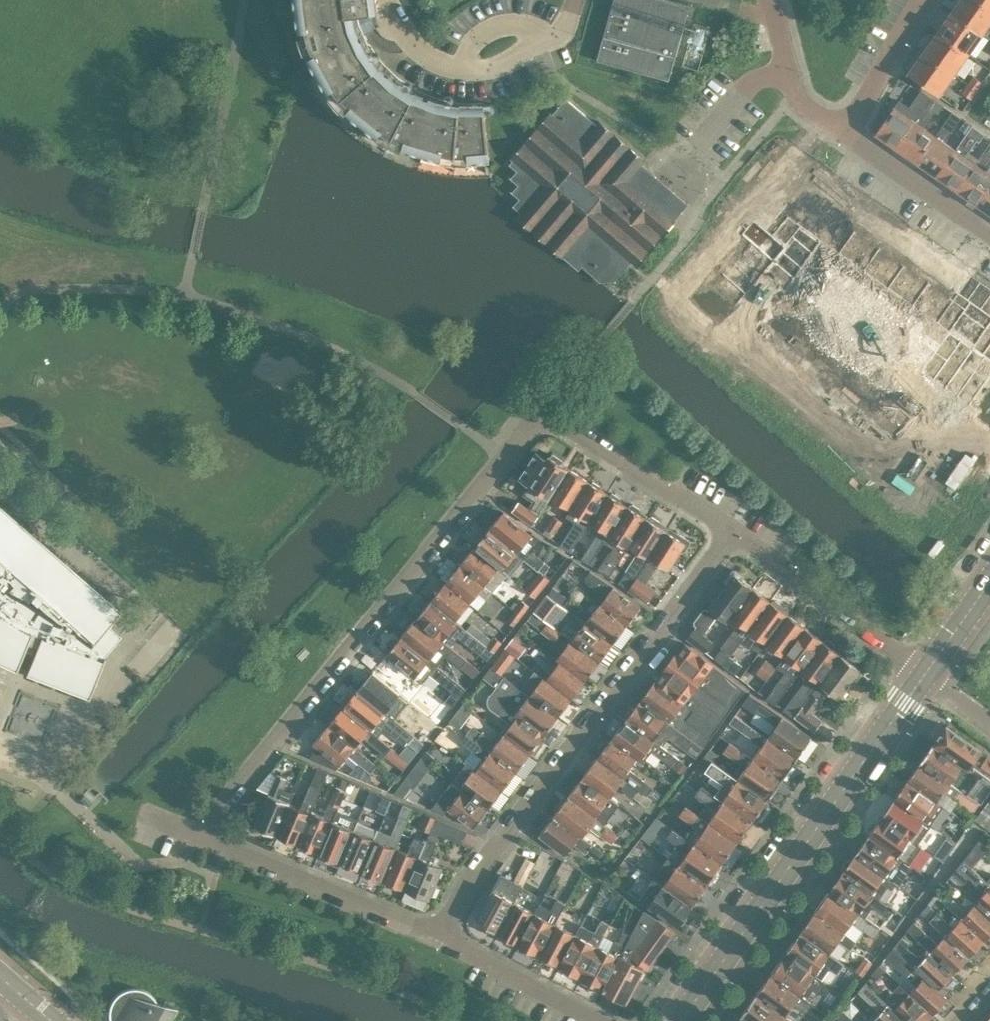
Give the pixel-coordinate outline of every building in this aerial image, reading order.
[(293,7),(297,27),(303,45),(311,63),(313,68),(326,87),(341,104),(358,120),(376,133),(397,144),(418,151),(441,157),(464,159),(487,158),(482,109),(482,105),(480,105),(457,105),(433,100),(411,91),(391,78),(374,61),(360,42),(350,20),(369,14),(369,13),(367,5),(376,3),(375,0),(292,0),(293,7)] [(594,54),(667,74),(687,0),(609,0),(594,54)] [(949,7),(980,29),(989,15),(989,5),(983,0),(954,0),(949,7)] [(949,7),(935,28),(966,49),(980,29),(949,7)] [(935,28),(921,48),(951,70),(966,49),(935,28)] [(921,48),(906,69),(937,91),(951,70),(921,48)] [(971,70),(964,79),(974,86),(980,77),(971,70)] [(964,79),(959,87),(969,93),(974,86),(964,79)] [(891,103),(872,130),(893,145),(930,92),(918,83),(905,102),(896,95),(891,103)] [(930,92),(893,145),(914,159),(932,132),(931,131),(920,123),(932,107),(935,109),(942,100),(930,92)] [(509,156),(506,160),(513,166),(507,174),(514,180),(508,188),(515,194),(511,199),(509,201),(508,202),(516,209),(513,213),(575,267),(579,262),(597,278),(613,276),(628,259),(632,261),(673,213),(681,203),(686,199),(640,159),(642,157),(595,117),(592,120),(561,94),(549,109),(548,108),(508,156),(509,156)] [(932,132),(914,159),(934,173),(952,146),(940,137),(958,111),(950,105),(931,131),(932,132)] [(952,146),(934,173),(954,187),(973,160),(962,152),(974,136),(975,137),(982,128),(969,119),(963,129),(952,146)] [(954,187),(974,201),(989,178),(989,172),(981,165),(989,152),(989,134),(973,160),(954,187)] [(782,151),(667,286),(720,331),(841,189),(782,151)] [(974,201),(989,212),(989,178),(974,201)] [(856,199),(836,228),(853,240),(873,211),(856,199)] [(873,211),(853,240),(869,251),(889,222),(873,211)] [(889,222),(869,251),(886,263),(906,234),(889,222)] [(906,234),(886,263),(903,274),(923,245),(906,234)] [(826,242),(822,248),(832,255),(836,249),(826,242)] [(923,245),(903,274),(920,286),(940,257),(923,245)] [(940,257),(920,286),(936,298),(956,269),(940,257)] [(850,258),(845,265),(855,272),(860,265),(850,258)] [(860,265),(855,272),(865,278),(870,272),(860,265)] [(956,269),(936,298),(953,309),(973,280),(956,269)] [(973,280),(953,309),(970,321),(989,292),(973,280)] [(883,281),(879,288),(889,295),(893,288),(883,281)] [(893,288),(889,295),(899,302),(903,295),(893,288)] [(970,321),(987,332),(989,327),(989,292),(970,321)] [(917,304),(912,311),(922,318),(927,311),(917,304)] [(781,305),(744,345),(887,478),(924,439),(781,305)] [(927,311),(922,318),(932,325),(937,318),(927,311)] [(950,328),(946,334),(956,341),(960,335),(950,328)] [(960,335),(956,341),(966,348),(970,341),(960,335)] [(911,500),(951,537),(989,480),(989,386),(911,500)] [(517,496),(510,507),(531,520),(549,491),(567,463),(559,458),(561,455),(550,448),(548,451),(546,450),(544,453),(534,447),(517,474),(527,480),(522,489),(532,495),(527,503),(517,496)] [(567,463),(549,491),(569,503),(586,475),(567,463)] [(572,518),(558,540),(568,547),(588,516),(606,488),(597,482),(598,481),(589,475),(588,477),(586,475),(569,503),(563,511),(571,516),(572,518)] [(590,536),(578,553),(587,559),(598,541),(601,536),(602,537),(625,500),(616,495),(618,493),(609,487),(608,489),(606,488),(588,516),(598,523),(590,536)] [(605,545),(594,564),(607,572),(627,541),(645,512),(637,507),(638,505),(637,503),(630,498),(627,499),(626,501),(625,500),(602,537),(611,543),(609,547),(605,545)] [(501,507),(486,525),(521,554),(535,565),(536,564),(541,568),(547,561),(542,556),(528,545),(537,535),(529,530),(501,507)] [(16,660),(15,661),(16,662),(18,657),(28,660),(26,666),(27,666),(28,664),(88,687),(88,689),(89,689),(104,650),(102,650),(120,629),(108,619),(118,607),(117,606),(115,608),(0,508),(0,652),(16,660)] [(627,560),(616,578),(626,585),(664,525),(657,520),(658,518),(657,516),(649,510),(646,511),(645,513),(645,512),(627,541),(635,546),(627,560)] [(551,511),(543,524),(552,529),(560,517),(551,511)] [(486,525),(472,543),(496,563),(499,565),(504,569),(507,571),(521,554),(486,525)] [(664,525),(626,585),(633,589),(644,596),(652,584),(643,578),(653,562),(658,561),(660,560),(665,564),(677,545),(679,546),(682,545),(687,537),(686,534),(675,527),(672,527),(671,529),(664,525)] [(472,543),(457,561),(489,587),(490,587),(504,569),(499,565),(496,563),(472,543)] [(457,561),(443,578),(467,598),(475,589),(483,594),(489,587),(457,561)] [(695,620),(685,633),(692,638),(701,646),(710,633),(701,626),(714,608),(725,617),(729,612),(751,583),(737,572),(738,570),(737,568),(733,565),(731,565),(723,576),(723,578),(725,579),(705,605),(704,604),(702,604),(693,617),(693,619),(695,620)] [(588,566),(583,574),(607,589),(598,601),(625,621),(639,602),(612,582),(588,566)] [(537,567),(523,584),(532,592),(546,574),(537,567)] [(443,578),(428,596),(453,616),(467,598),(443,578)] [(719,642),(711,653),(721,660),(727,651),(729,649),(739,635),(746,625),(768,596),(751,583),(729,612),(738,618),(735,622),(734,621),(719,641),(719,642)] [(544,589),(530,607),(545,618),(552,624),(566,605),(560,601),(544,589)] [(519,594),(511,605),(519,611),(527,601),(519,594)] [(566,594),(560,601),(566,605),(573,610),(578,603),(566,594)] [(768,596),(746,625),(755,631),(750,638),(758,645),(764,638),(786,609),(780,605),(781,603),(781,601),(773,595),(771,596),(770,597),(768,596)] [(428,596),(413,614),(440,635),(440,636),(446,641),(454,631),(469,643),(485,656),(492,647),(463,625),(454,617),(453,616),(428,596)] [(598,601),(584,619),(611,639),(625,621),(598,601)] [(511,605),(504,615),(512,621),(519,611),(511,605)] [(786,609),(764,638),(781,651),(803,622),(786,609)] [(413,614),(399,631),(426,654),(432,658),(434,660),(443,650),(459,662),(465,655),(446,641),(440,636),(440,635),(413,614)] [(469,618),(463,625),(492,647),(499,638),(491,631),(489,634),(469,618)] [(545,618),(538,627),(552,637),(559,629),(552,624),(545,618)] [(570,636),(570,637),(597,658),(611,639),(584,619),(570,636)] [(783,667),(764,693),(772,699),(796,668),(799,664),(820,635),(803,622),(781,651),(774,660),(783,667)] [(391,635),(383,644),(386,647),(384,649),(409,670),(412,672),(413,671),(420,677),(428,667),(450,685),(441,695),(441,696),(450,702),(457,692),(464,683),(463,683),(434,660),(432,658),(426,654),(399,631),(394,638),(391,635)] [(511,632),(502,643),(516,654),(524,643),(511,632)] [(789,694),(781,705),(791,712),(817,677),(838,649),(832,644),(833,640),(826,634),(822,636),(820,635),(799,664),(796,668),(801,672),(802,676),(789,694)] [(569,635),(555,654),(558,656),(583,676),(597,658),(570,637),(570,636),(569,635)] [(682,638),(668,658),(728,703),(729,704),(742,684),(719,667),(719,666),(682,638)] [(384,649),(370,667),(398,690),(407,697),(422,679),(420,677),(413,671),(412,672),(409,670),(384,649)] [(817,677),(791,712),(794,714),(797,716),(801,719),(812,726),(821,714),(811,707),(815,701),(827,685),(838,693),(859,665),(840,650),(818,678),(817,677)] [(727,651),(721,660),(732,669),(739,660),(727,651)] [(763,654),(754,667),(764,674),(773,662),(763,654)] [(494,655),(488,661),(495,666),(499,670),(504,663),(494,655)] [(535,657),(530,664),(533,666),(541,672),(541,673),(569,694),(583,676),(558,656),(549,667),(535,657)] [(668,658),(639,696),(670,719),(701,742),(728,703),(668,658)] [(488,661),(481,671),(494,681),(487,689),(542,731),(542,730),(555,712),(527,691),(519,685),(517,683),(505,674),(499,670),(495,666),(488,661)] [(533,666),(519,685),(527,691),(555,712),(569,694),(541,673),(541,672),(533,666)] [(370,667),(355,685),(383,707),(384,707),(398,690),(370,667)] [(343,700),(341,702),(368,725),(373,719),(386,730),(389,727),(405,740),(406,739),(415,746),(421,739),(384,707),(383,707),(355,685),(350,692),(348,690),(341,698),(343,700)] [(748,688),(740,698),(751,707),(753,705),(770,716),(772,720),(764,732),(794,753),(809,731),(778,710),(759,696),(748,688)] [(485,693),(485,695),(486,699),(487,702),(488,704),(506,718),(499,727),(501,729),(528,749),(530,747),(533,749),(540,740),(537,737),(542,731),(487,689),(486,690),(485,693)] [(439,694),(425,712),(435,721),(442,712),(450,702),(441,696),(441,695),(439,694)] [(639,696),(624,715),(650,735),(657,739),(662,731),(666,731),(694,752),(701,742),(670,719),(639,696)] [(461,697),(447,715),(456,722),(470,704),(461,697)] [(328,717),(326,720),(353,742),(362,731),(384,748),(389,742),(378,732),(368,725),(341,702),(335,709),(333,708),(326,716),(328,717)] [(737,702),(732,709),(741,715),(746,708),(737,702)] [(732,709),(726,716),(738,724),(759,739),(749,753),(779,774),(794,753),(764,732),(743,717),(741,715),(732,709)] [(624,715),(610,734),(635,753),(638,755),(646,744),(671,763),(677,754),(657,739),(650,735),(624,715)] [(931,737),(960,758),(967,763),(978,770),(989,779),(989,751),(980,744),(944,718),(943,719),(931,737)] [(311,738),(313,740),(337,760),(338,760),(346,750),(356,758),(368,769),(375,760),(363,750),(353,742),(326,720),(311,738)] [(474,735),(473,736),(488,747),(514,767),(528,749),(501,729),(500,731),(498,729),(494,726),(489,733),(480,727),(478,729),(474,735)] [(437,728),(432,735),(441,742),(446,735),(437,728)] [(464,728),(458,736),(482,755),(475,764),(474,766),(500,785),(514,767),(488,747),(473,736),(474,735),(464,728)] [(602,745),(596,753),(644,789),(650,781),(627,764),(635,753),(610,734),(608,737),(606,735),(599,744),(602,745)] [(728,737),(721,746),(734,755),(741,746),(728,737)] [(931,739),(918,757),(947,777),(960,758),(931,737),(930,738),(931,739)] [(313,740),(308,754),(333,765),(337,760),(313,740)] [(424,746),(419,752),(428,760),(434,753),(424,746)] [(419,753),(412,761),(422,768),(422,769),(429,760),(419,753)] [(596,753),(581,773),(608,793),(618,780),(621,782),(619,784),(644,801),(650,793),(647,791),(644,789),(596,753)] [(749,753),(735,774),(765,795),(779,774),(749,753)] [(677,754),(671,763),(679,769),(686,760),(677,754)] [(709,756),(703,765),(720,778),(712,790),(720,795),(750,816),(751,814),(753,815),(756,815),(761,807),(761,804),(759,803),(765,795),(735,774),(716,761),(709,756)] [(918,757),(905,776),(935,797),(941,787),(952,794),(958,785),(948,778),(947,777),(918,757)] [(464,758),(450,777),(458,782),(461,785),(487,804),(500,785),(474,766),(471,764),(464,758)] [(288,799),(275,831),(295,839),(309,806),(310,807),(319,782),(325,767),(316,764),(310,778),(309,778),(299,803),(288,799)] [(267,788),(253,822),(275,831),(288,799),(289,797),(287,797),(291,787),(280,782),(284,773),(276,770),(269,766),(257,781),(267,788)] [(965,790),(978,798),(989,781),(989,779),(978,770),(965,790)] [(403,773),(392,788),(403,793),(412,782),(412,781),(403,773)] [(581,773),(567,792),(594,812),(602,818),(617,799),(608,793),(581,773)] [(905,776),(892,794),(922,815),(929,820),(942,802),(935,797),(905,776)] [(450,777),(429,805),(441,810),(447,803),(472,823),(487,804),(461,785),(458,782),(450,777)] [(699,780),(693,789),(705,797),(715,804),(706,817),(707,817),(735,837),(750,816),(720,795),(712,790),(699,780)] [(309,806),(295,839),(316,848),(331,815),(340,793),(343,785),(333,781),(327,798),(321,811),(310,807),(309,806)] [(652,784),(647,791),(650,793),(656,798),(662,791),(652,784)] [(958,785),(952,794),(957,798),(971,807),(978,798),(965,790),(958,785)] [(380,791),(373,806),(382,809),(389,795),(380,791)] [(973,814),(989,827),(989,813),(988,811),(989,809),(989,791),(989,792),(973,814)] [(567,792),(553,811),(582,832),(589,823),(598,829),(609,839),(617,829),(602,818),(594,812),(567,792)] [(331,815),(316,848),(318,849),(317,851),(318,853),(328,857),(330,856),(331,854),(339,857),(356,816),(355,815),(361,802),(340,793),(331,815)] [(892,794),(879,812),(909,833),(922,815),(892,794)] [(377,824),(359,866),(361,867),(360,869),(371,874),(372,872),(381,876),(394,845),(395,842),(406,816),(411,803),(401,799),(395,812),(396,812),(389,829),(377,824)] [(683,801),(677,809),(702,825),(692,838),(720,858),(735,837),(707,817),(706,818),(683,801)] [(424,809),(418,823),(427,827),(428,827),(434,813),(424,809)] [(553,811),(538,831),(565,851),(572,840),(582,847),(584,847),(595,855),(601,847),(590,839),(582,832),(553,811)] [(879,812),(867,830),(904,856),(910,848),(913,850),(919,841),(909,833),(879,812)] [(425,835),(404,885),(426,895),(440,862),(426,855),(433,838),(437,829),(460,838),(465,826),(434,813),(428,827),(427,827),(425,834),(425,835)] [(356,816),(339,857),(359,866),(377,824),(375,823),(375,824),(356,816)] [(674,837),(665,851),(666,852),(676,859),(677,860),(678,859),(706,879),(708,875),(708,876),(711,875),(715,869),(714,867),(720,858),(692,838),(692,839),(670,823),(665,830),(674,837)] [(394,845),(381,876),(404,885),(425,835),(413,830),(406,847),(395,842),(394,845)] [(867,830),(853,849),(893,877),(896,879),(896,878),(893,876),(901,865),(904,867),(909,860),(904,856),(867,830)] [(945,830),(931,849),(941,856),(954,837),(945,830)] [(966,848),(961,855),(967,860),(969,862),(973,858),(973,854),(966,848)] [(844,854),(839,861),(840,864),(842,865),(840,868),(870,888),(876,892),(886,879),(889,882),(893,877),(853,849),(852,850),(849,855),(847,854),(844,854)] [(666,852),(659,861),(670,868),(662,879),(691,900),(706,879),(678,859),(677,860),(676,859),(666,852)] [(525,853),(512,876),(521,881),(533,857),(525,853)] [(951,867),(962,877),(967,872),(983,886),(974,897),(989,912),(989,882),(989,880),(984,876),(985,876),(982,874),(973,865),(969,862),(967,860),(961,855),(951,867)] [(639,864),(624,886),(632,891),(634,892),(646,901),(646,900),(676,921),(678,918),(679,919),(681,919),(684,914),(684,912),(683,912),(691,900),(662,879),(647,869),(639,864)] [(840,868),(827,886),(857,907),(863,911),(870,902),(872,901),(880,907),(886,899),(876,892),(870,888),(840,868)] [(491,885),(475,916),(496,928),(513,897),(520,883),(521,881),(512,876),(500,869),(491,885)] [(933,890),(945,900),(955,909),(954,910),(958,913),(982,935),(988,929),(989,931),(989,912),(974,897),(966,906),(962,902),(961,903),(951,894),(939,883),(933,890)] [(815,904),(813,906),(843,927),(851,916),(859,922),(859,923),(872,932),(879,921),(867,913),(866,913),(863,911),(857,907),(827,886),(821,894),(817,895),(814,900),(815,904)] [(517,939),(516,941),(517,944),(525,949),(528,947),(529,945),(537,949),(554,919),(552,918),(562,898),(555,894),(543,888),(533,907),(517,939)] [(513,897),(496,928),(497,928),(497,931),(506,936),(509,934),(517,939),(533,907),(513,897)] [(926,899),(918,908),(927,915),(943,930),(966,952),(967,952),(982,935),(958,913),(954,910),(947,918),(935,906),(935,907),(926,899)] [(629,931),(601,983),(605,985),(606,988),(617,994),(620,993),(624,996),(642,961),(645,963),(672,927),(672,926),(642,905),(628,930),(629,931)] [(813,906),(798,928),(828,948),(829,947),(836,937),(846,945),(853,934),(843,927),(813,906)] [(574,930),(558,960),(580,972),(596,941),(607,919),(585,908),(579,920),(574,930)] [(911,916),(905,925),(925,943),(928,947),(951,968),(966,952),(943,930),(935,939),(912,917),(911,916)] [(554,919),(537,949),(558,960),(574,930),(554,919)] [(580,972),(579,974),(580,977),(588,981),(591,981),(592,978),(601,983),(629,931),(628,930),(621,927),(615,936),(612,935),(606,947),(596,941),(580,972)] [(798,928),(783,949),(813,969),(818,972),(827,961),(834,966),(841,957),(829,947),(828,948),(798,928)] [(897,935),(890,943),(891,943),(898,950),(917,967),(922,972),(936,985),(942,978),(945,981),(953,972),(950,970),(951,968),(928,947),(925,943),(916,953),(904,942),(907,939),(899,932),(897,935)] [(891,943),(884,952),(905,971),(909,975),(914,980),(907,988),(931,1010),(946,994),(946,993),(936,985),(922,972),(917,967),(898,950),(891,943)] [(783,949),(769,969),(799,990),(804,993),(810,985),(815,989),(824,976),(818,972),(813,969),(783,949)] [(862,952),(852,965),(861,971),(870,958),(870,957),(862,952)] [(877,959),(868,971),(873,976),(883,965),(877,959)] [(769,969),(754,990),(784,1010),(792,999),(804,1007),(810,998),(804,993),(799,990),(769,969)] [(857,985),(876,1002),(867,1012),(876,1020),(877,1020),(910,1020),(892,1004),(882,995),(863,978),(861,980),(857,985)] [(882,995),(892,1004),(910,1020),(921,1020),(931,1010),(907,988),(897,979),(882,995)] [(109,1006),(109,1010),(110,1014),(111,1017),(112,1020),(113,1020),(165,1020),(175,1002),(154,996),(154,995),(152,991),(149,989),(145,986),(142,985),(138,984),(134,983),(130,984),(126,985),(122,986),(118,989),(115,991),(113,995),(111,998),(110,1002),(109,1006)] [(739,1011),(755,1020),(776,1020),(779,1017),(784,1020),(798,1020),(784,1010),(754,990),(739,1011)] [(834,1012),(844,1020),(851,1020),(854,1018),(840,1005),(834,1012)] [(732,1020),(755,1020),(739,1011),(732,1020)] [(981,1020),(989,1020),(989,1011),(981,1020)] [(859,1020),(877,1020),(876,1020),(867,1012),(861,1020),(859,1020)] [(824,1018),(825,1020),(839,1020),(830,1013),(824,1018)]
